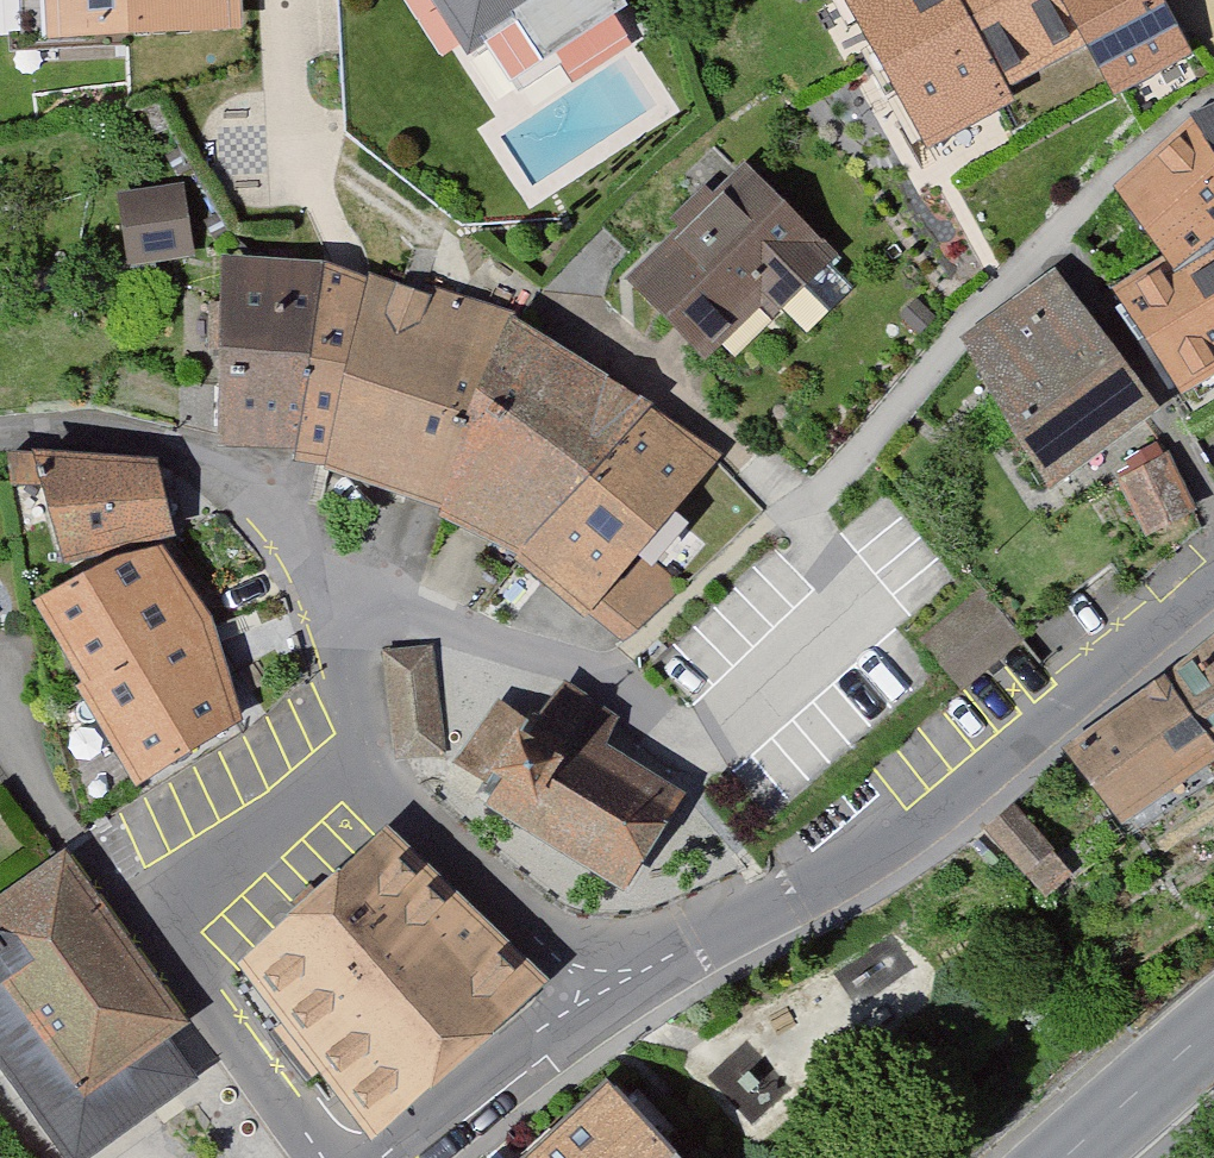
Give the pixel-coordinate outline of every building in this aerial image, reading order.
[(74,31),(257,20),(256,0),(74,0),(74,31)] [(470,67),(516,37),(542,76),(629,19),(617,0),(427,0),(470,67)] [(934,126),(1091,31),(1126,87),(1205,39),(1181,0),(856,0),(934,126)] [(1132,200),(1186,273),(1134,313),(1198,409),(1213,399),(1213,131),(1196,141),(1132,200)] [(820,250),(748,174),(640,277),(712,352),(820,250)] [(202,193),(129,197),(132,261),(205,257),(202,193)] [(384,272),(241,251),(238,440),(341,461),(384,272)] [(531,313),(384,272),(341,461),(454,508),(531,313)] [(1152,407),(1066,279),(973,342),(1060,470),(1152,407)] [(661,399),(531,313),(454,508),(540,548),(610,608),(728,441),(661,399)] [(1202,500),(1176,458),(1130,487),(1157,529),(1202,500)] [(157,461),(47,466),(68,549),(172,532),(157,461)] [(158,562),(52,616),(83,676),(189,622),(158,562)] [(1018,640),(975,585),(914,633),(957,688),(1018,640)] [(240,723),(189,622),(83,676),(135,777),(240,723)] [(440,654),(400,658),(412,768),(452,763),(440,654)] [(1084,751),(1125,807),(1213,742),(1213,656),(1084,751)] [(628,733),(567,691),(534,739),(506,720),(467,776),(495,795),(486,808),(633,910),(697,819),(610,759),(628,733)] [(982,826),(1027,894),(1058,874),(1013,806),(982,826)] [(68,846),(0,893),(0,1055),(71,1157),(75,1157),(191,1078),(165,1041),(190,1024),(68,846)] [(540,1005),(398,850),(262,974),(392,1143),(479,1085),(540,1005)] [(615,1095),(547,1157),(674,1157),(615,1095)]
